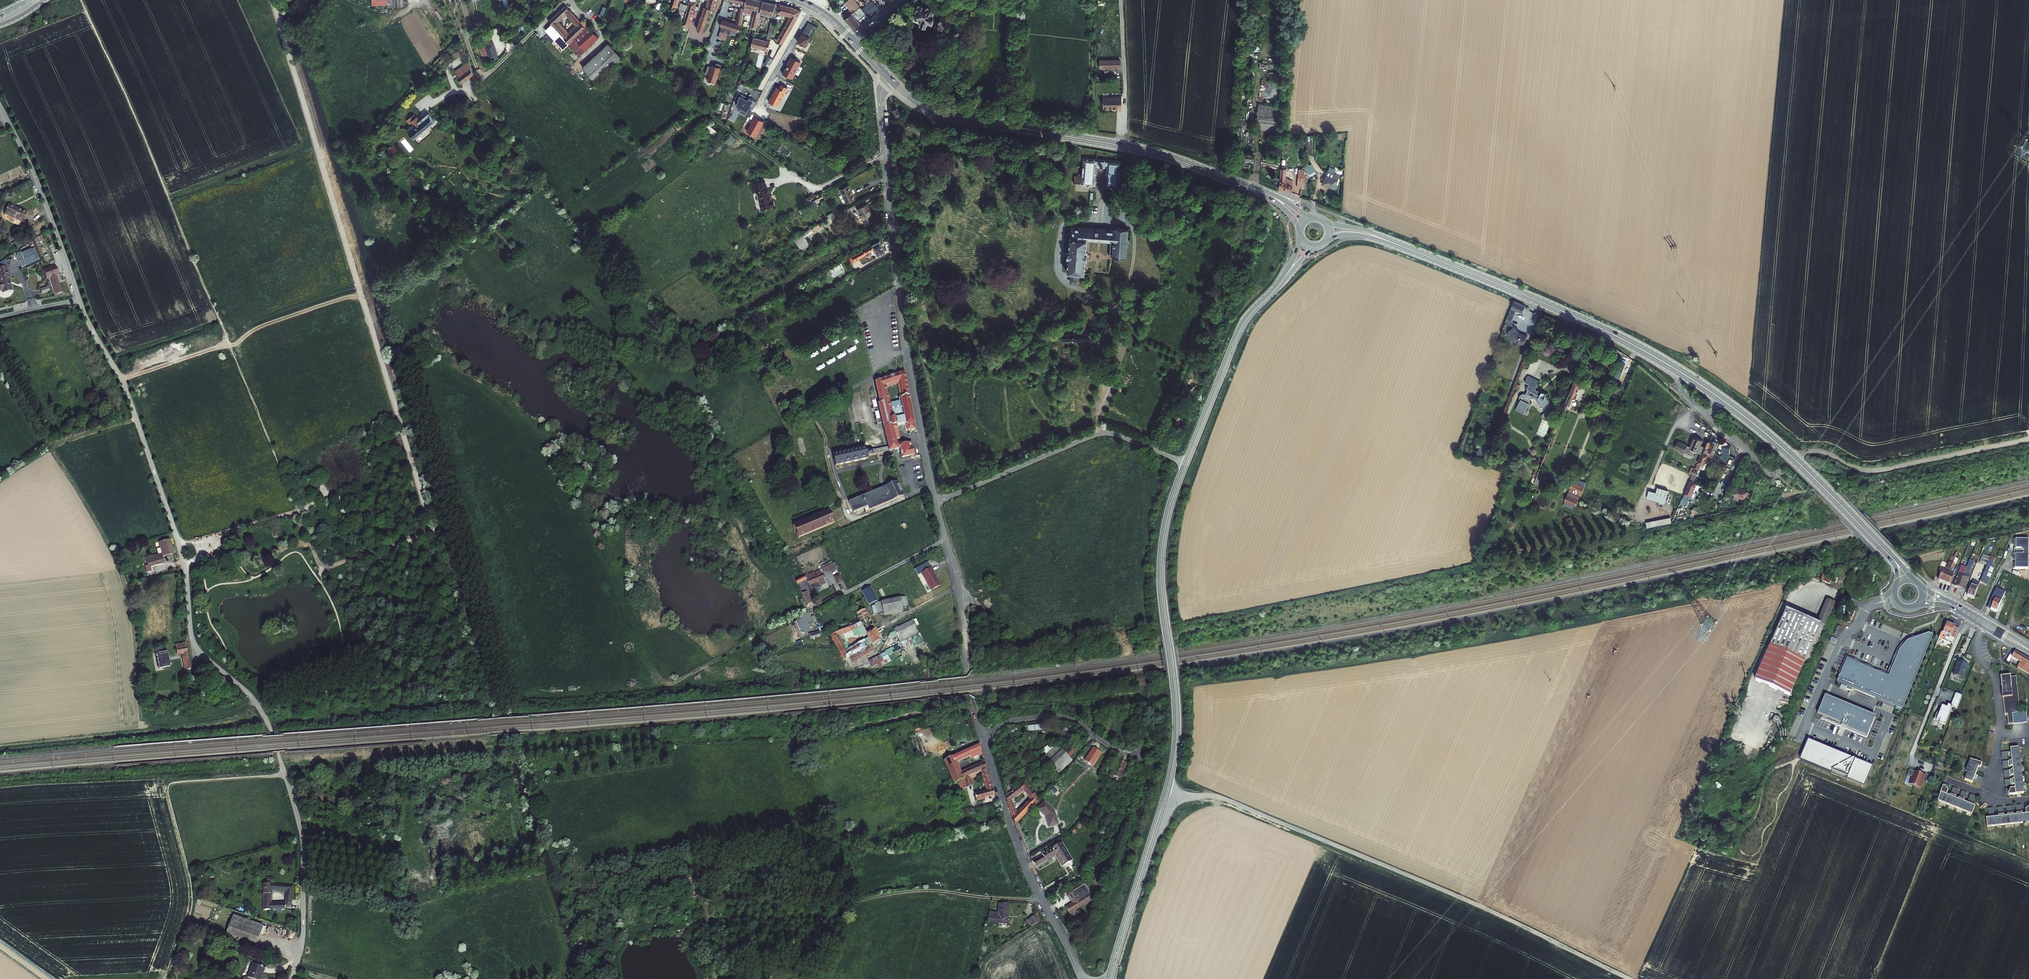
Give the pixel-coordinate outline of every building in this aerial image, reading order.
[(369,6),(385,5),(386,8),(400,6),(399,0),(368,0),(369,6)] [(663,1),(662,4),(668,5),(668,8),(673,9),(676,0),(658,0),(663,1)] [(686,3),(681,1),(680,4),(678,3),(676,9),(684,11),(680,25),(688,27),(692,13),(690,12),(693,2),(693,0),(687,0),(686,3)] [(694,30),(700,31),(706,9),(712,10),(714,0),(705,0),(703,7),(702,7),(694,30)] [(729,1),(729,5),(736,7),(732,22),(719,19),(717,26),(719,26),(716,37),(723,39),(725,33),(727,33),(728,28),(736,31),(740,15),(741,15),(742,13),(748,14),(749,8),(752,8),(748,28),(752,29),(751,30),(753,30),(756,22),(757,22),(759,15),(756,15),(756,12),(766,14),(760,39),(748,36),(745,46),(761,50),(773,3),(759,0),(726,0),(729,1)] [(840,16),(853,32),(869,19),(854,0),(848,0),(844,3),(849,10),(840,16)] [(562,5),(539,26),(559,49),(565,44),(577,56),(598,38),(581,19),(577,22),(562,5)] [(918,7),(911,23),(921,27),(921,28),(926,30),(926,28),(927,29),(929,23),(934,25),(937,17),(935,16),(937,11),(928,8),(927,11),(924,9),(925,7),(920,5),(919,8),(918,7)] [(786,19),(770,45),(776,46),(796,14),(773,7),(770,19),(774,20),(775,16),(786,19)] [(802,34),(797,42),(806,46),(810,38),(809,37),(814,26),(808,23),(802,34)] [(873,39),(869,43),(878,51),(881,48),(873,39)] [(493,42),(481,46),(486,62),(498,58),(493,42)] [(607,44),(580,68),(595,83),(621,59),(607,44)] [(791,58),(783,74),(792,79),(801,63),(791,58)] [(1121,60),(1099,60),(1099,70),(1121,69),(1121,60)] [(468,62),(455,70),(460,78),(470,72),(473,75),(468,62)] [(705,80),(712,83),(718,65),(714,63),(713,66),(710,65),(710,68),(705,66),(703,74),(706,75),(705,80)] [(776,87),(769,101),(776,105),(775,107),(778,108),(788,88),(781,84),(779,88),(776,87)] [(741,95),(737,93),(733,99),(734,99),(731,104),(736,107),(734,110),(740,114),(746,104),(749,99),(745,96),(743,99),(740,97),(741,95)] [(1103,98),(1103,111),(1109,111),(1109,110),(1116,110),(1116,111),(1122,111),(1121,97),(1103,98)] [(1258,102),(1255,128),(1278,130),(1281,105),(1258,102)] [(407,126),(400,132),(406,139),(427,122),(421,115),(412,122),(406,116),(398,123),(402,127),(406,124),(407,126)] [(755,116),(747,132),(756,137),(764,121),(755,116)] [(387,147),(392,155),(399,151),(395,143),(387,147)] [(789,155),(792,151),(783,145),(780,149),(789,155)] [(385,146),(379,150),(383,157),(389,154),(385,146)] [(1121,160),(1083,157),(1081,184),(1095,186),(1097,167),(1100,168),(1101,168),(1102,169),(1103,169),(1103,168),(1106,168),(1104,187),(1119,188),(1121,160)] [(1311,175),(1317,172),(1312,163),(1306,166),(1311,175)] [(1278,171),(1276,187),(1281,189),(1288,191),(1291,181),(1282,177),(1282,172),(1278,171)] [(1324,175),(1320,184),(1333,189),(1337,180),(1324,175)] [(758,181),(745,184),(747,192),(751,191),(755,210),(768,207),(767,201),(765,201),(762,189),(760,189),(758,181)] [(839,195),(843,204),(851,200),(844,186),(835,190),(837,196),(839,195)] [(8,204),(4,213),(23,221),(27,212),(8,204)] [(862,204),(852,209),(861,228),(870,223),(862,204)] [(835,211),(824,217),(825,219),(836,213),(835,211)] [(815,225),(790,240),(797,253),(807,247),(802,239),(810,234),(810,233),(818,229),(815,225)] [(1070,272),(1070,278),(1078,280),(1078,274),(1085,274),(1086,259),(1088,259),(1089,253),(1087,252),(1088,239),(1111,241),(1110,256),(1125,258),(1127,243),(1129,244),(1131,237),(1127,237),(1128,227),(1115,227),(1114,230),(1071,226),(1069,251),(1067,251),(1067,258),(1069,257),(1068,272),(1070,272)] [(875,243),(845,260),(849,267),(856,262),(855,261),(862,258),(862,256),(870,251),(874,257),(881,253),(879,250),(879,247),(877,247),(875,243)] [(31,248),(16,254),(22,268),(37,262),(31,248)] [(10,292),(3,260),(0,262),(0,294),(10,292)] [(841,264),(831,270),(835,277),(845,271),(841,264)] [(55,266),(43,270),(46,279),(50,278),(56,294),(62,292),(56,276),(58,275),(55,266)] [(846,274),(836,280),(839,285),(849,279),(846,274)] [(1525,312),(1525,308),(1515,303),(1504,330),(1515,344),(1525,347),(1528,337),(1520,334),(1511,324),(1517,308),(1525,312)] [(1621,378),(1625,363),(1620,362),(1615,377),(1621,378)] [(1627,364),(1621,378),(1625,380),(1631,365),(1627,364)] [(862,451),(827,458),(830,471),(864,463),(863,461),(869,459),(869,458),(883,455),(883,457),(896,454),(897,462),(910,459),(908,446),(902,447),(901,442),(896,443),(893,429),(901,427),(902,434),(912,432),(900,375),(871,386),(876,408),(873,408),(886,450),(863,455),(862,451)] [(1519,404),(1514,412),(1522,417),(1528,407),(1528,405),(1528,403),(1528,402),(1529,401),(1531,400),(1533,401),(1535,404),(1537,406),(1539,407),(1540,406),(1544,413),(1545,414),(1543,415),(1545,419),(1549,416),(1549,414),(1547,412),(1551,409),(1546,400),(1546,398),(1545,396),(1544,395),(1541,396),(1540,396),(1539,398),(1536,397),(1537,394),(1534,392),(1537,383),(1527,378),(1523,386),(1527,388),(1525,392),(1526,393),(1523,397),(1522,397),(1520,397),(1518,399),(1518,400),(1518,402),(1519,404)] [(1572,382),(1563,406),(1567,407),(1570,400),(1573,401),(1579,385),(1572,382)] [(800,434),(794,436),(800,449),(806,447),(800,434)] [(1676,442),(1673,450),(1678,452),(1677,453),(1682,455),(1683,454),(1691,458),(1693,452),(1696,453),(1701,442),(1693,438),(1688,448),(1686,447),(1686,446),(1676,442)] [(1681,497),(1687,500),(1693,486),(1690,484),(1697,467),(1701,468),(1708,453),(1712,455),(1717,445),(1712,443),(1710,446),(1707,445),(1702,456),(1700,455),(1696,465),(1695,464),(1681,497)] [(917,457),(913,459),(918,477),(923,476),(917,457)] [(1534,470),(1528,483),(1532,484),(1537,471),(1534,470)] [(1569,484),(1566,491),(1578,495),(1580,489),(1569,484)] [(893,485),(844,507),(848,518),(862,512),(865,515),(899,499),(893,485)] [(1650,490),(1647,498),(1666,503),(1670,489),(1658,486),(1657,492),(1650,490)] [(1735,489),(1730,501),(1740,505),(1741,501),(1748,504),(1751,497),(1748,495),(1748,494),(1735,489)] [(1565,494),(1562,502),(1573,507),(1576,503),(1577,498),(1565,494)] [(1722,496),(1718,505),(1723,507),(1726,498),(1722,496)] [(825,514),(788,530),(794,542),(830,526),(825,514)] [(1648,526),(1672,521),(1671,517),(1647,521),(1648,526)] [(166,540),(155,543),(159,557),(170,554),(166,540)] [(2014,549),(2014,570),(2028,570),(2028,540),(2016,540),(2015,548),(2014,549)] [(1976,543),(1966,568),(1963,574),(1969,576),(1975,562),(1973,561),(1979,546),(1981,547),(1984,541),(1976,543)] [(157,554),(143,558),(145,566),(142,567),(144,573),(148,572),(146,566),(159,563),(157,554)] [(1986,565),(1979,582),(1986,585),(1992,567),(1990,567),(1993,560),(1989,558),(1989,557),(1982,554),(1979,563),(1986,565)] [(1953,579),(1958,567),(1950,564),(1951,563),(1948,562),(1944,573),(1941,572),(1937,580),(1948,585),(1949,583),(1951,579),(1953,579)] [(830,564),(819,569),(821,574),(832,569),(830,564)] [(1961,565),(1952,585),(1963,590),(1960,597),(1963,598),(1966,591),(1964,590),(1969,576),(1963,574),(1966,568),(1961,565)] [(142,578),(142,581),(175,574),(174,568),(145,576),(145,578),(142,578)] [(929,570),(918,576),(929,594),(938,588),(930,576),(932,575),(929,570)] [(835,575),(837,583),(844,581),(841,573),(835,575)] [(811,581),(803,586),(808,596),(817,591),(816,590),(821,587),(815,575),(809,579),(811,581)] [(1822,580),(1830,583),(1832,578),(1823,575),(1822,580)] [(1978,585),(1973,582),(1967,597),(1973,599),(1978,585)] [(864,592),(860,593),(867,609),(871,607),(870,603),(875,601),(867,586),(862,588),(864,592)] [(2004,592),(1995,588),(1987,607),(1997,611),(2004,592)] [(804,593),(800,595),(805,605),(809,603),(804,593)] [(984,597),(978,603),(986,610),(992,605),(984,597)] [(903,599),(872,608),(875,617),(906,609),(903,599)] [(833,633),(827,636),(841,663),(847,660),(850,665),(872,653),(870,648),(878,643),(856,600),(850,603),(853,607),(849,609),(856,623),(849,626),(847,623),(844,624),(846,627),(842,629),(841,627),(837,628),(836,627),(831,629),(833,633)] [(1832,606),(1824,603),(1814,624),(1784,611),(1753,682),(1788,697),(1803,662),(1807,664),(1832,606)] [(798,623),(795,624),(800,637),(803,636),(798,623)] [(909,623),(891,633),(902,655),(921,645),(909,623)] [(1945,623),(1936,644),(1942,646),(1944,640),(1947,635),(1948,632),(1956,635),(1959,628),(1945,623)] [(1847,658),(1837,681),(1903,708),(1933,635),(1929,633),(1908,641),(1899,650),(1889,676),(1847,658)] [(181,644),(169,645),(170,655),(182,653),(181,644)] [(149,653),(152,667),(163,665),(160,652),(149,653)] [(2016,653),(2013,659),(2018,662),(2015,666),(2028,674),(2028,660),(2016,653)] [(883,654),(866,663),(869,670),(879,669),(889,663),(883,654)] [(1968,666),(1957,662),(1955,668),(1953,675),(1953,677),(1962,680),(1968,666)] [(2020,712),(2016,677),(2010,675),(2000,676),(2001,678),(1999,678),(1999,680),(1999,686),(2000,686),(2002,685),(2002,690),(2000,690),(2001,694),(2003,695),(2003,697),(2001,697),(2003,714),(2006,714),(2007,721),(2011,720),(2014,725),(2027,722),(2026,712),(2020,712)] [(1961,697),(1955,694),(1948,705),(1947,708),(1942,706),(1939,713),(1937,712),(1933,721),(1939,723),(1938,724),(1944,727),(1951,708),(1956,710),(1961,697)] [(1867,736),(1875,716),(1850,705),(1850,706),(1825,696),(1818,713),(1822,715),(1822,717),(1867,736)] [(1781,719),(1775,717),(1772,722),(1778,725),(1781,719)] [(1810,741),(1807,741),(1799,759),(1801,763),(1864,789),(1873,768),(1838,754),(1824,746),(1810,741)] [(970,796),(973,805),(992,798),(980,765),(956,774),(952,764),(970,757),(972,759),(981,755),(978,743),(970,745),(971,748),(941,761),(949,778),(940,782),(942,789),(955,783),(958,791),(967,787),(966,783),(977,778),(982,792),(970,796)] [(2024,792),(2019,747),(2010,748),(2010,752),(2007,753),(2008,758),(2010,756),(2011,760),(2008,761),(2008,767),(2011,766),(2012,769),(2009,770),(2009,775),(2012,775),(2013,778),(2010,780),(2010,785),(2014,784),(2014,788),(2016,794),(2024,792)] [(1092,751),(1083,764),(1091,769),(1100,756),(1092,751)] [(1058,754),(1045,767),(1055,778),(1069,764),(1058,754)] [(1976,775),(1978,766),(1981,767),(1982,763),(1970,759),(1965,773),(1967,774),(1965,779),(1972,782),(1974,780),(1976,775)] [(1115,763),(1108,778),(1119,783),(1126,767),(1115,763)] [(1914,771),(1910,769),(1908,776),(1912,777),(1910,784),(1921,788),(1924,781),(1928,782),(1930,776),(1926,774),(1914,771)] [(1982,783),(1983,778),(1976,775),(1974,780),(1982,783)] [(1025,791),(1021,786),(1007,797),(1015,825),(1040,800),(1036,794),(1018,811),(1013,800),(1025,791)] [(1054,786),(1049,792),(1053,796),(1058,790),(1054,786)] [(1964,800),(1967,793),(1962,791),(1959,798),(1964,800)] [(1973,805),(1972,804),(1968,802),(1965,801),(1964,800),(1959,798),(1957,799),(1956,797),(1950,795),(1948,795),(1946,794),(1941,792),(1939,800),(1972,814),(1975,806),(1973,805)] [(1042,803),(1035,810),(1041,817),(1043,816),(1045,819),(1044,819),(1047,829),(1056,826),(1052,812),(1042,803)] [(1995,817),(1994,808),(1988,809),(1987,818),(1991,817),(1995,817)] [(2026,813),(2026,816),(2023,817),(2022,813),(2016,814),(2017,817),(2013,818),(2013,814),(2007,815),(2006,816),(2004,816),(1998,816),(1996,817),(1995,817),(1991,817),(1987,818),(1987,827),(2028,822),(2028,812),(2026,813)] [(1044,856),(1032,862),(1035,869),(1058,857),(1064,867),(1072,862),(1062,843),(1043,853),(1044,856)] [(249,884),(249,887),(260,888),(259,909),(280,908),(280,905),(271,905),(271,903),(266,903),(267,890),(281,891),(280,904),(286,905),(288,887),(260,883),(249,884)] [(1069,904),(1062,908),(1066,915),(1089,902),(1082,890),(1076,893),(1074,891),(1065,897),(1069,904)] [(986,914),(985,924),(1006,926),(1006,920),(1007,906),(995,905),(994,914),(986,914)] [(228,916),(221,935),(252,945),(258,927),(228,916)] [(1033,916),(1025,921),(1030,929),(1038,923),(1033,916)] [(244,978),(245,978),(258,978),(262,968),(249,964),(244,978)]
